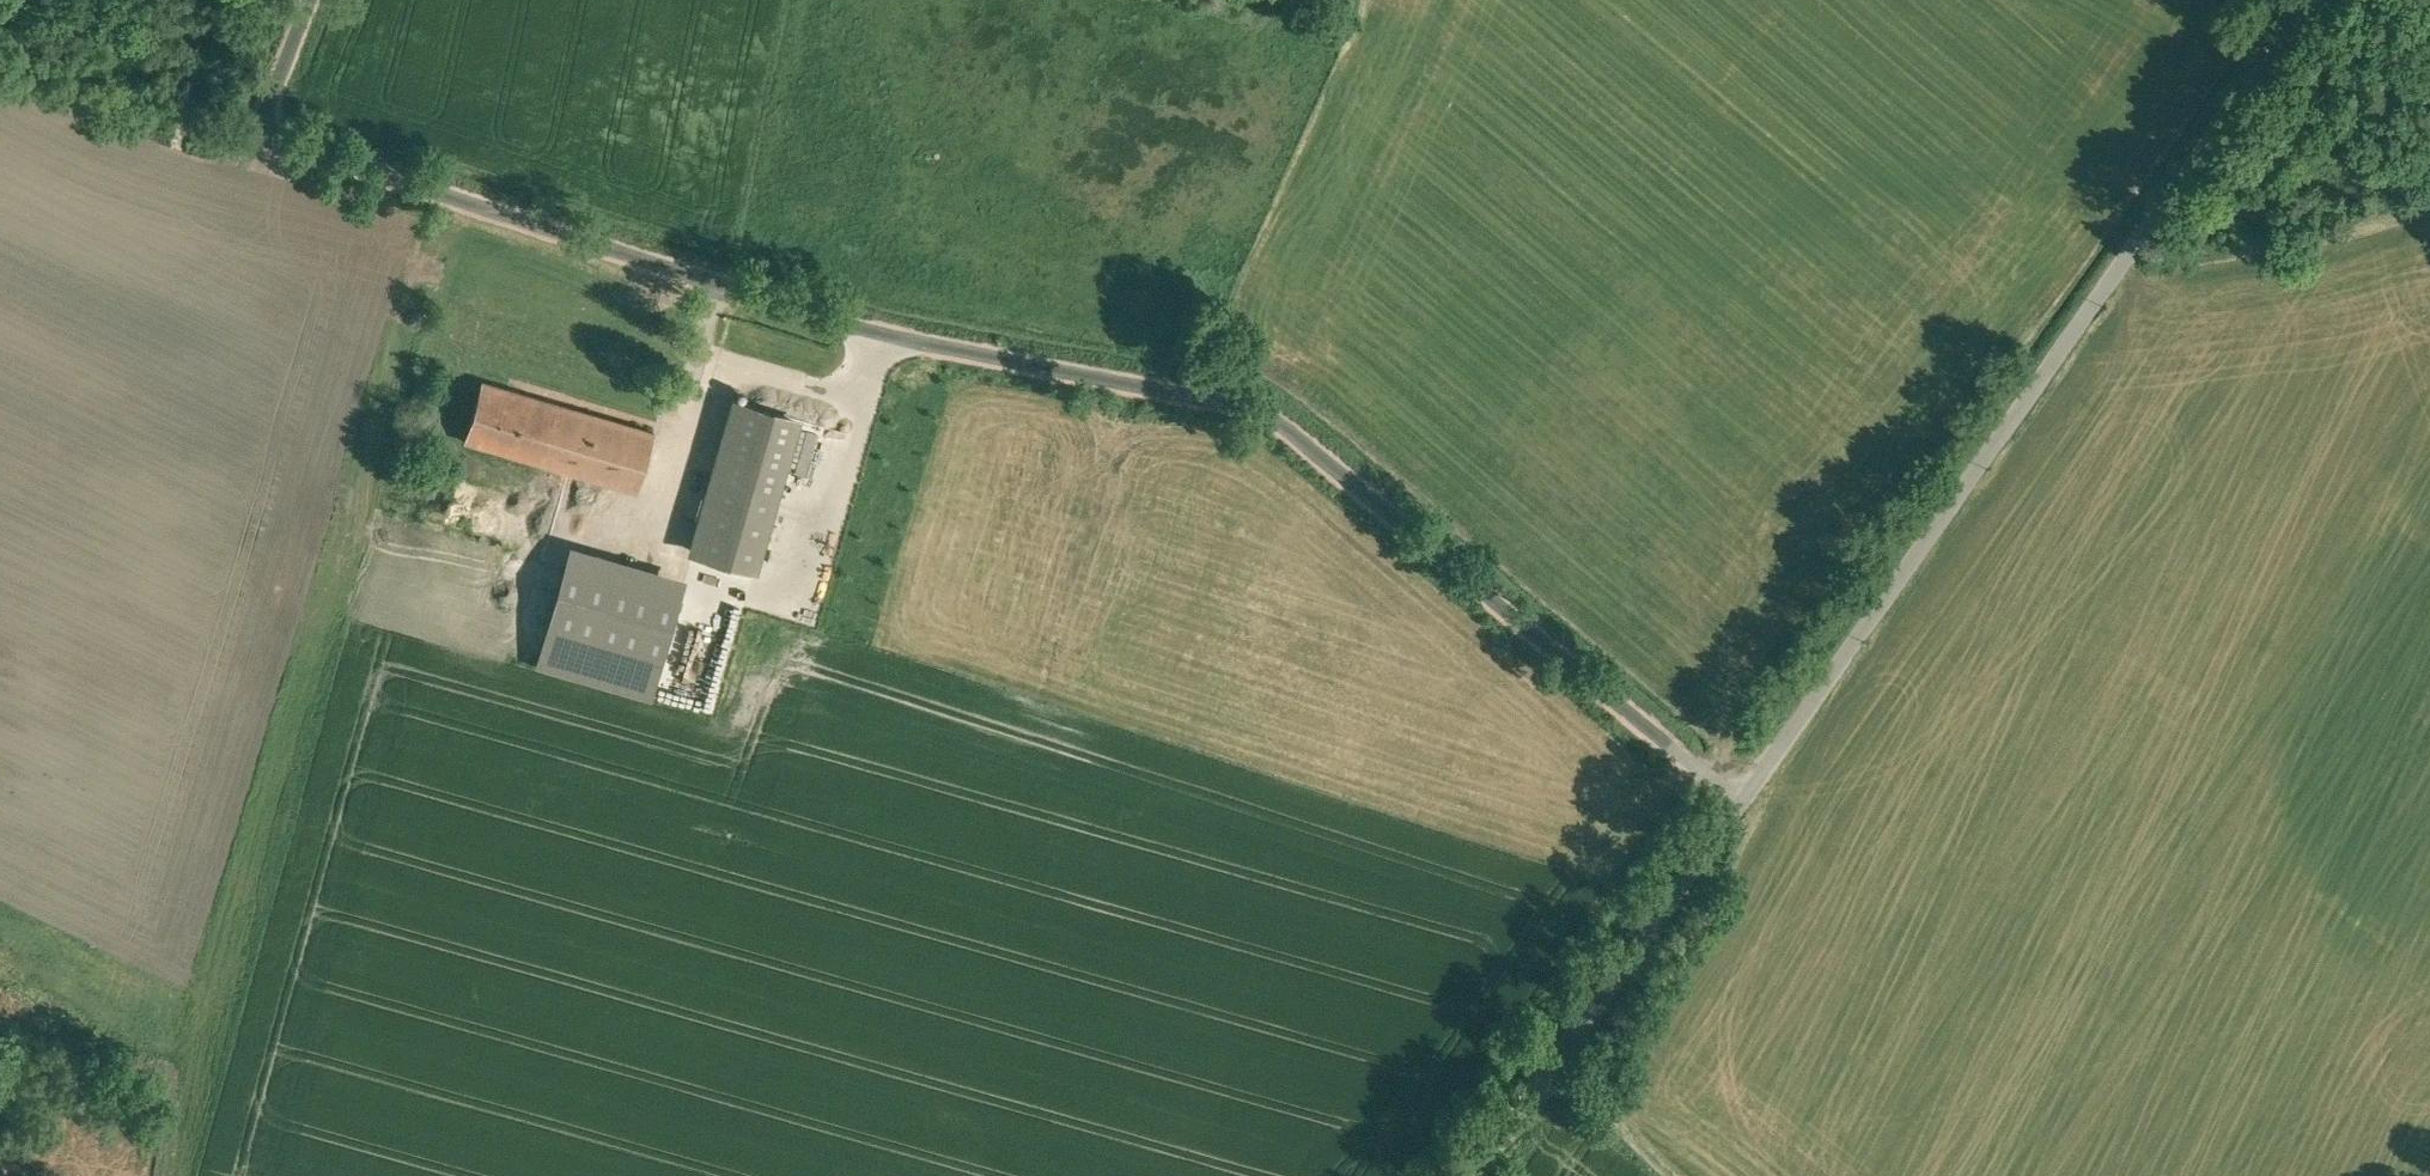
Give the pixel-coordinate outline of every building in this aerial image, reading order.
[(559,405),(482,382),(465,442),(540,464),(559,405)] [(693,548),(693,549),(694,549),(753,566),(795,419),(734,401),(693,548)] [(654,433),(559,405),(540,464),(619,488),(636,493),(654,433)] [(636,493),(619,488),(615,505),(631,510),(636,493)] [(693,548),(596,519),(585,555),(683,584),(694,549),(693,549),(693,548)]
